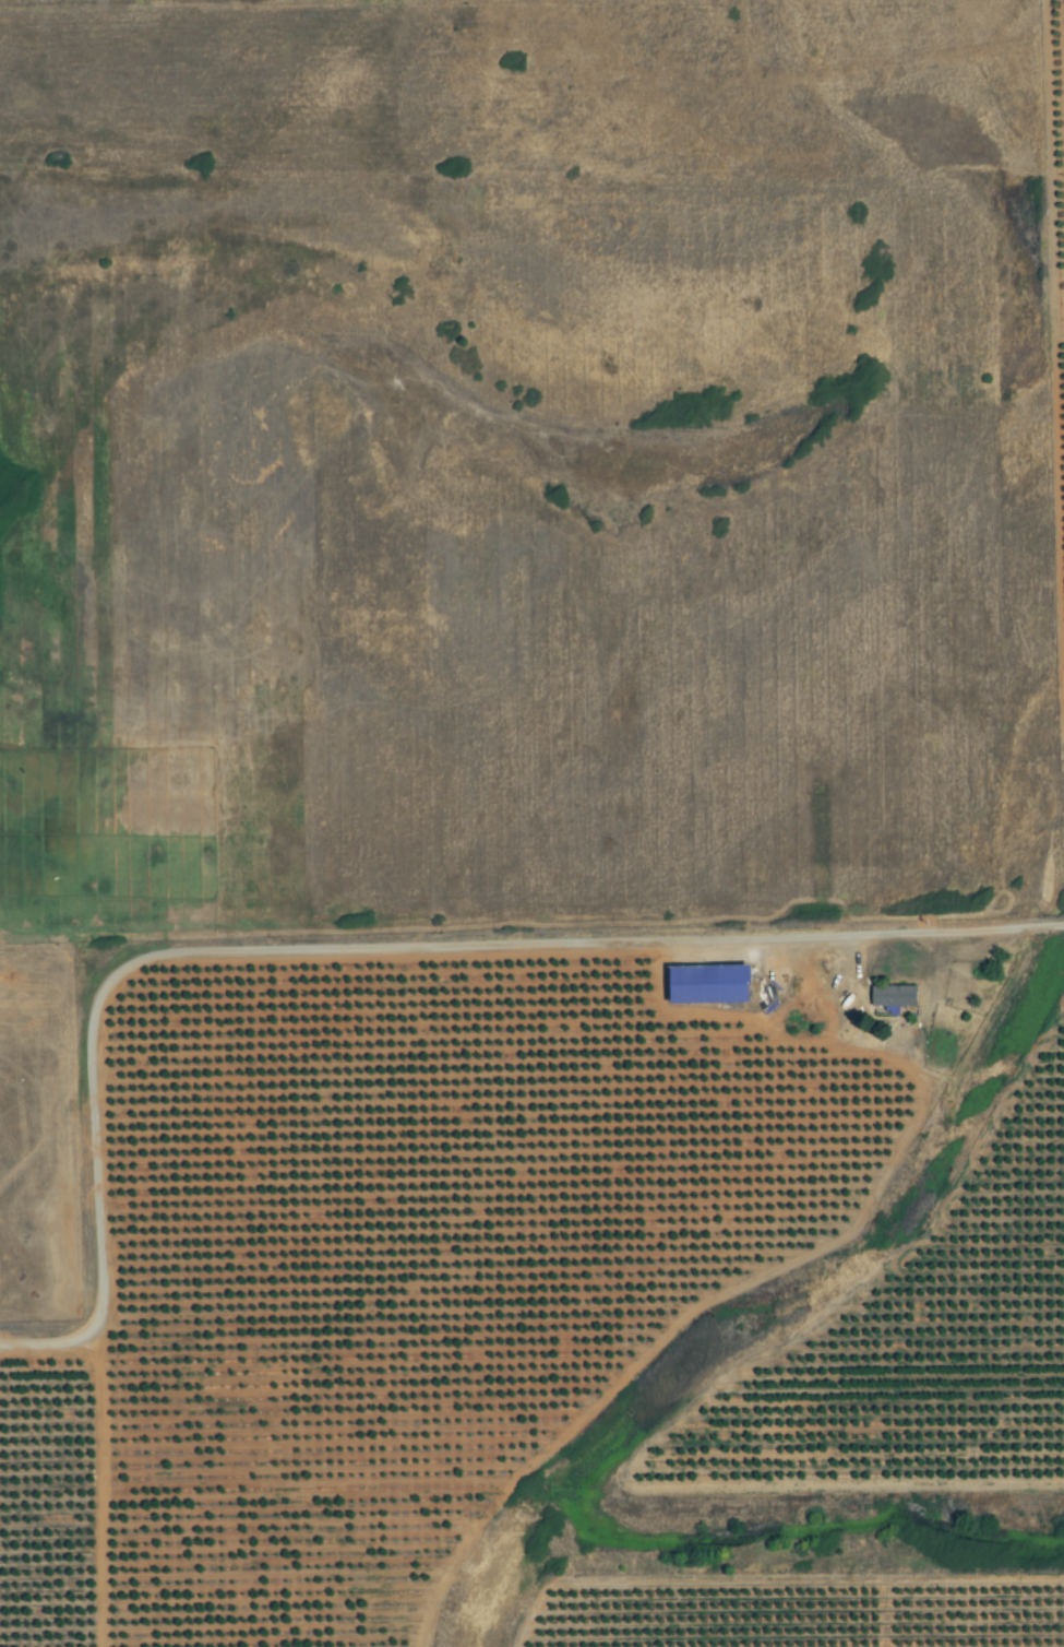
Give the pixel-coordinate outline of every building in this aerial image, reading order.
[(744,966),(664,968),(665,1005),(745,1002),(744,966)] [(915,1006),(914,986),(870,987),(870,1008),(884,1008),(884,1016),(897,1016),(897,1006),(915,1006)]
